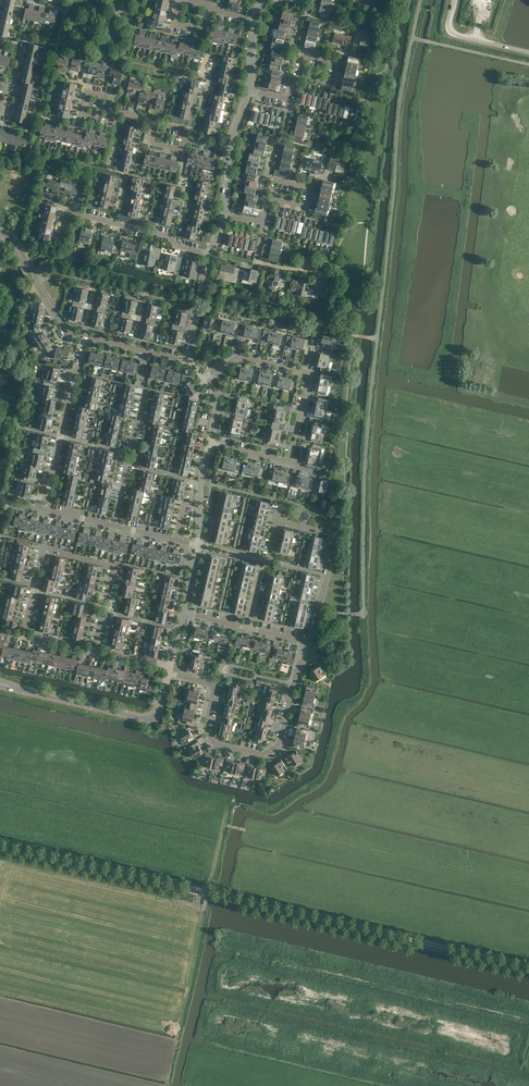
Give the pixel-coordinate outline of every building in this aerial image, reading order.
[(239,11),(240,4),(230,2),(225,1),(224,1),(223,3),(224,4),(227,5),(228,4),(229,5),(228,9),(239,11)] [(15,5),(1,2),(0,4),(0,5),(2,6),(2,5),(4,5),(3,9),(12,11),(13,6),(15,6),(15,5)] [(167,8),(168,5),(157,2),(155,2),(154,7),(156,8),(166,10),(166,8),(167,8)] [(28,19),(31,5),(29,4),(28,9),(25,8),(23,18),(28,19)] [(329,14),(331,7),(321,5),(317,4),(316,7),(320,8),(319,11),(321,12),(320,16),(327,18),(328,14),(329,14)] [(38,22),(42,7),(39,7),(38,11),(36,10),(33,20),(38,22)] [(12,11),(3,9),(2,13),(1,13),(1,12),(0,12),(0,15),(12,18),(12,17),(11,17),(12,11)] [(48,24),(52,9),(49,9),(48,13),(46,13),(43,23),(48,24)] [(282,17),(292,20),(298,21),(299,18),(294,17),(294,18),(293,17),(294,13),(283,11),(282,17)] [(12,18),(0,15),(0,18),(1,18),(0,22),(9,24),(10,18),(12,19),(12,18)] [(291,24),(292,20),(282,17),(280,24),(291,26),(295,27),(296,24),(293,23),(293,24),(291,24)] [(164,21),(154,19),(152,24),(163,27),(164,23),(163,23),(163,21),(164,21)] [(320,23),(311,20),(309,27),(319,29),(320,23)] [(9,24),(0,22),(0,29),(9,31),(9,30),(8,30),(9,24)] [(290,30),(291,26),(280,24),(279,30),(276,29),(289,32),(294,33),(295,31),(291,30),(290,30)] [(217,43),(221,26),(218,25),(218,28),(218,30),(215,29),(212,42),(217,43)] [(223,43),(226,32),(223,31),(223,30),(224,30),(224,27),(225,26),(221,26),(217,43),(223,44),(223,43)] [(317,36),(319,29),(309,27),(303,26),(303,29),(306,29),(308,30),(308,33),(317,36)] [(229,43),(232,28),(229,27),(229,28),(228,31),(229,31),(228,32),(226,32),(223,43),(224,43),(224,42),(229,43)] [(9,31),(0,29),(0,36),(6,37),(8,31),(9,31)] [(289,33),(289,32),(276,29),(274,35),(285,38),(289,39),(290,36),(285,35),(286,32),(289,33)] [(372,33),(354,29),(352,36),(355,36),(354,43),(369,47),(372,33)] [(239,35),(236,34),(234,46),(235,46),(235,44),(240,45),(240,43),(241,43),(241,42),(243,31),(240,30),(239,33),(240,33),(239,35)] [(139,46),(143,32),(140,31),(139,34),(140,34),(139,36),(136,35),(134,47),(135,45),(139,46)] [(316,42),(317,36),(308,33),(302,32),(301,35),(307,36),(306,40),(316,42)] [(150,49),(154,34),(151,34),(150,37),(150,38),(147,38),(145,49),(146,48),(150,49)] [(346,41),(350,42),(352,36),(347,35),(347,36),(335,34),(334,39),(333,39),(333,40),(334,40),(333,42),(345,45),(346,41)] [(284,42),(285,38),(274,35),(273,42),(283,44),(288,45),(289,42),(285,42),(284,42)] [(161,51),(165,37),(161,36),(161,39),(161,41),(158,40),(155,52),(156,52),(156,50),(161,51)] [(184,53),(187,39),(184,38),(183,41),(184,41),(183,43),(180,42),(179,45),(177,57),(178,54),(179,54),(179,52),(184,53)] [(172,54),(175,39),(172,39),(172,42),(172,43),(169,43),(166,54),(167,54),(167,53),(172,54)] [(314,49),(316,42),(306,40),(305,46),(307,47),(310,48),(314,48),(314,49)] [(193,61),(198,41),(195,41),(194,44),(194,45),(191,45),(189,56),(188,60),(193,61)] [(201,42),(198,41),(193,61),(199,62),(202,47),(199,47),(200,45),(201,42)] [(282,48),(283,44),(273,42),(271,48),(285,51),(286,52),(287,49),(284,48),(284,49),(282,48)] [(24,45),(23,49),(38,52),(38,51),(37,51),(38,45),(29,43),(28,47),(26,47),(27,46),(24,45)] [(284,56),(285,51),(271,48),(271,49),(274,49),(273,56),(283,58),(288,59),(289,56),(286,55),(285,56),(284,56)] [(38,53),(38,52),(23,49),(23,52),(25,52),(27,52),(26,56),(35,58),(36,52),(38,53)] [(10,57),(4,55),(1,66),(4,67),(4,65),(8,66),(10,57)] [(71,66),(73,58),(63,55),(62,58),(60,57),(57,70),(65,72),(66,67),(66,65),(71,66)] [(85,65),(87,57),(76,55),(76,57),(73,57),(73,58),(71,66),(70,69),(79,71),(80,66),(79,66),(80,64),(85,65)] [(218,58),(218,61),(231,64),(232,62),(233,59),(235,59),(235,58),(226,56),(224,55),(223,59),(221,59),(222,59),(218,58)] [(34,64),(35,58),(26,56),(25,60),(23,59),(24,59),(21,58),(21,61),(35,65),(35,64),(34,64)] [(282,62),(283,58),(273,56),(271,62),(282,65),(282,64),(286,65),(287,62),(284,62),(282,62)] [(346,62),(348,62),(360,65),(362,60),(362,59),(351,56),(348,56),(346,62)] [(96,75),(99,63),(97,62),(97,59),(87,57),(85,65),(90,66),(89,68),(88,73),(96,75)] [(110,71),(112,63),(101,60),(101,63),(99,63),(96,75),(104,77),(105,72),(105,70),(110,71)] [(35,65),(21,61),(20,65),(22,65),(22,64),(24,65),(23,69),(32,71),(33,65),(35,65)] [(231,66),(231,64),(218,61),(217,64),(220,65),(220,64),(222,65),(221,68),(232,71),(232,70),(231,70),(231,66)] [(281,68),(282,65),(271,62),(270,68),(283,72),(285,72),(286,69),(283,68),(282,69),(281,68)] [(359,70),(360,65),(348,62),(346,62),(345,67),(357,70),(359,70)] [(112,63),(110,71),(109,75),(114,76),(114,78),(113,78),(112,83),(121,85),(123,72),(121,72),(122,69),(111,67),(112,63)] [(359,70),(357,70),(345,67),(344,72),(358,76),(359,70)] [(232,72),(232,71),(221,68),(220,72),(219,72),(219,71),(215,71),(215,74),(228,77),(229,75),(230,75),(230,71),(232,72)] [(283,75),(283,72),(270,68),(270,69),(273,69),(271,76),(282,78),(287,79),(287,76),(284,75),(284,76),(283,75)] [(31,77),(32,71),(23,69),(22,72),(21,72),(21,71),(18,71),(18,74),(32,77),(31,77)] [(357,81),(358,76),(344,72),(343,78),(357,81)] [(32,78),(32,77),(18,74),(17,77),(19,78),(19,77),(21,78),(20,82),(23,82),(32,85),(32,84),(29,83),(30,78),(32,78)] [(228,79),(228,77),(215,74),(214,77),(217,77),(219,77),(218,81),(221,82),(232,85),(232,84),(229,84),(229,83),(228,83),(229,79),(228,79)] [(281,82),(282,78),(271,76),(270,82),(280,84),(285,85),(286,82),(283,82),(281,82)] [(358,81),(357,81),(343,78),(341,83),(355,86),(356,87),(358,81)] [(130,79),(127,94),(135,96),(136,91),(136,89),(141,90),(143,82),(130,79)] [(190,79),(190,80),(192,80),(191,84),(191,86),(203,89),(204,86),(201,85),(199,85),(200,81),(190,79)] [(66,82),(65,87),(75,90),(75,89),(75,88),(76,84),(64,81),(64,82),(66,82)] [(31,90),(32,85),(23,82),(22,86),(21,86),(21,85),(19,84),(18,88),(32,91),(33,90),(31,90)] [(232,85),(221,82),(220,86),(219,85),(216,84),(215,87),(229,90),(229,88),(230,89),(231,85),(232,85)] [(280,88),(280,84),(270,82),(268,88),(279,91),(279,90),(284,92),(284,89),(281,88),(280,88)] [(354,92),(355,86),(341,83),(340,88),(340,89),(354,92)] [(203,92),(203,89),(191,86),(191,88),(190,88),(189,91),(187,91),(184,91),(197,94),(198,90),(200,91),(203,92)] [(228,93),(229,90),(215,87),(214,90),(217,91),(218,91),(219,91),(218,95),(229,97),(230,97),(228,96),(229,93),(228,93)] [(32,92),(32,91),(18,88),(17,91),(20,91),(21,91),(20,95),(29,97),(31,91),(32,92)] [(152,100),(154,92),(143,90),(143,92),(141,92),(138,104),(146,106),(147,101),(147,99),(152,100)] [(196,97),(197,94),(184,91),(184,92),(185,92),(185,96),(185,98),(197,101),(198,98),(196,97)] [(164,94),(154,92),(152,100),(157,101),(157,103),(156,103),(155,108),(163,110),(166,98),(164,97),(164,94)] [(229,97),(218,95),(215,94),(214,98),(213,97),(209,96),(209,99),(222,103),(223,100),(224,101),(224,97),(226,98),(226,97),(229,97)] [(310,106),(313,95),(307,94),(305,104),(310,106)] [(28,103),(29,97),(20,95),(19,99),(18,98),(16,97),(15,100),(29,104),(30,103),(28,103)] [(316,107),(318,96),(313,95),(310,106),(316,107)] [(197,104),(197,101),(185,98),(184,100),(183,103),(181,103),(181,104),(191,106),(192,102),(194,103),(193,103),(197,104)] [(222,105),(222,103),(209,99),(208,102),(211,103),(213,103),(212,107),(223,109),(222,108),(223,105),(222,105)] [(29,104),(15,100),(14,104),(17,104),(18,104),(17,108),(26,110),(28,104),(29,104)] [(190,110),(191,106),(181,104),(182,105),(182,108),(182,111),(194,114),(195,111),(192,110),(190,110)] [(223,110),(223,109),(212,107),(211,111),(210,110),(207,109),(206,112),(220,115),(220,113),(221,113),(221,110),(223,110)] [(25,115),(26,110),(17,108),(16,111),(15,111),(13,110),(12,113),(27,116),(25,115)] [(361,110),(355,108),(353,119),(359,120),(361,110)] [(70,112),(60,109),(58,114),(57,114),(56,114),(69,117),(69,113),(69,112),(70,112)] [(194,116),(194,114),(182,111),(181,113),(180,116),(178,116),(178,117),(180,117),(183,118),(186,119),(188,119),(189,115),(190,115),(190,116),(194,116)] [(219,117),(220,115),(206,112),(205,115),(208,116),(210,116),(209,119),(220,122),(220,121),(219,121),(220,118),(219,117)] [(263,124),(265,113),(260,112),(257,122),(263,124)] [(26,117),(27,116),(12,113),(11,116),(14,117),(14,116),(15,117),(14,121),(23,123),(25,117),(26,117)] [(268,125),(271,114),(265,113),(263,124),(268,125)] [(274,126),(276,116),(271,114),(268,125),(274,126)] [(308,118),(299,115),(297,122),(307,124),(308,118)] [(220,122),(209,119),(206,119),(205,123),(204,122),(200,121),(200,124),(213,127),(214,125),(215,122),(217,122),(220,122)] [(46,137),(49,122),(46,121),(46,122),(45,125),(46,125),(45,126),(42,126),(40,137),(41,136),(46,137)] [(51,140),(53,128),(51,128),(51,126),(52,123),(49,122),(46,137),(45,139),(50,141),(51,140)] [(305,131),(307,124),(297,122),(296,128),(305,131)] [(133,126),(122,123),(122,126),(125,127),(127,127),(126,131),(136,133),(134,132),(135,129),(134,129),(135,127),(136,126),(134,126),(133,126)] [(56,139),(60,125),(57,124),(56,127),(56,129),(53,128),(51,140),(52,138),(56,139)] [(213,129),(213,127),(200,124),(199,127),(202,128),(204,128),(203,132),(214,135),(214,134),(213,133),(213,130),(213,129)] [(67,142),(71,127),(70,127),(71,125),(68,125),(68,126),(68,127),(67,130),(67,131),(64,131),(61,142),(62,142),(63,141),(67,142)] [(10,143),(14,129),(11,128),(10,133),(7,132),(5,142),(10,143)] [(90,144),(93,129),(90,128),(90,129),(89,132),(90,132),(89,133),(86,132),(86,136),(84,142),(84,143),(84,144),(85,144),(85,143),(90,144)] [(304,137),(305,131),(296,128),(294,135),(293,135),(292,139),(302,141),(303,137),(304,137)] [(78,144),(81,130),(78,129),(78,132),(78,134),(75,133),(72,145),(73,145),(73,143),(78,144)] [(20,146),(24,131),(21,130),(20,135),(18,134),(15,144),(20,146)] [(84,142),(86,136),(83,135),(83,134),(84,134),(84,131),(85,131),(85,130),(81,130),(78,144),(78,147),(83,148),(84,144),(84,143),(84,142)] [(101,146),(104,132),(101,131),(100,134),(101,134),(100,136),(97,135),(95,147),(96,145),(101,146)] [(136,134),(136,133),(126,131),(125,135),(123,134),(120,133),(119,136),(132,139),(132,137),(133,137),(134,134),(136,134)] [(258,134),(256,141),(267,143),(272,144),(272,141),(268,140),(268,136),(258,134)] [(132,141),(132,139),(119,136),(119,139),(122,140),(124,140),(123,144),(126,145),(136,147),(133,146),(133,145),(131,145),(132,141)] [(266,147),(267,143),(256,141),(255,147),(265,150),(270,151),(271,148),(268,147),(266,147)] [(295,146),(280,143),(279,145),(285,147),(284,150),(294,153),(295,146)] [(136,148),(136,147),(126,145),(125,148),(124,148),(120,147),(120,150),(132,153),(133,151),(134,147),(136,148)] [(264,153),(265,150),(255,147),(254,153),(250,152),(250,153),(264,156),(269,157),(269,154),(266,153),(266,154),(264,153)] [(193,164),(196,149),(193,149),(192,152),(193,152),(192,153),(189,153),(187,164),(188,164),(188,163),(193,164)] [(292,159),(294,153),(284,150),(278,149),(277,152),(283,153),(282,157),(292,159)] [(132,155),(132,153),(120,150),(119,153),(122,154),(122,153),(124,154),(123,157),(133,160),(133,159),(131,159),(132,155)] [(149,166),(153,151),(150,150),(149,153),(149,155),(146,154),(143,166),(144,166),(144,165),(149,166)] [(203,166),(207,152),(204,151),(203,154),(203,156),(200,155),(198,167),(199,165),(203,166)] [(208,171),(211,158),(208,157),(209,156),(210,153),(207,152),(203,166),(203,169),(208,171)] [(160,168),(163,153),(160,153),(160,156),(160,158),(157,157),(154,168),(155,169),(155,167),(160,168)] [(264,156),(250,153),(249,159),(259,162),(264,163),(265,160),(262,159),(261,159),(260,159),(261,156),(264,156)] [(215,166),(218,154),(215,154),(214,154),(215,154),(214,157),(214,158),(211,158),(208,171),(214,172),(215,166)] [(340,170),(343,171),(346,159),(342,159),(342,157),(338,156),(338,158),(336,157),(336,155),(331,154),(330,158),(331,159),(331,162),(328,161),(326,168),(332,170),(332,168),(335,169),(335,171),(340,172),(340,170)] [(171,171),(174,156),(171,155),(171,156),(171,158),(171,159),(171,160),(168,159),(165,171),(166,171),(166,169),(171,171)] [(291,166),(292,159),(282,157),(277,156),(276,158),(282,160),(281,163),(291,166)] [(133,160),(123,157),(122,161),(121,161),(121,160),(117,160),(117,163),(129,165),(130,163),(130,164),(131,160),(133,160)] [(319,172),(319,171),(321,164),(324,165),(326,159),(322,158),(321,161),(307,158),(304,169),(319,172)] [(258,165),(259,162),(249,159),(247,165),(258,168),(263,169),(263,166),(260,165),(260,166),(258,165)] [(129,168),(129,165),(117,163),(116,166),(119,166),(121,166),(120,170),(130,173),(130,172),(129,171),(129,168)] [(289,172),(291,166),(281,163),(279,170),(282,170),(285,171),(288,172),(289,172)] [(257,172),(258,168),(247,165),(246,172),(253,173),(260,175),(261,175),(262,172),(259,172),(257,172)] [(259,179),(260,175),(253,173),(246,172),(249,173),(248,179),(258,182),(263,183),(263,180),(260,179),(259,179)] [(105,173),(104,180),(119,184),(120,181),(116,180),(115,180),(116,176),(105,173)] [(128,179),(127,182),(142,185),(144,179),(133,176),(133,180),(131,180),(131,179),(128,179)] [(59,191),(62,178),(61,182),(49,179),(46,192),(58,194),(59,191)] [(71,194),(74,181),(62,178),(59,191),(71,194)] [(198,182),(197,186),(208,189),(208,188),(207,187),(208,184),(207,184),(207,182),(208,182),(208,181),(206,181),(205,181),(194,178),(193,181),(196,182),(198,182)] [(257,186),(258,182),(248,179),(246,185),(257,188),(261,189),(262,186),(259,185),(259,186),(257,186)] [(118,187),(119,184),(104,180),(102,186),(113,189),(113,185),(115,185),(115,186),(118,187)] [(322,180),(321,185),(335,188),(336,183),(322,180)] [(86,184),(74,181),(71,194),(80,196),(78,203),(82,204),(84,196),(83,196),(86,184)] [(141,191),(142,185),(127,182),(126,185),(130,185),(131,185),(130,189),(134,190),(144,192),(141,191)] [(164,190),(166,191),(179,194),(180,191),(177,190),(176,190),(175,190),(176,186),(165,184),(164,190)] [(256,192),(257,188),(246,185),(245,192),(258,195),(260,195),(260,192),(257,192),(256,192)] [(334,194),(335,188),(321,185),(320,191),(334,194)] [(112,193),(113,189),(102,186),(101,193),(103,193),(116,196),(117,193),(113,192),(113,193),(112,193)] [(208,189),(197,186),(196,190),(195,189),(192,188),(191,191),(205,194),(205,192),(206,192),(206,189),(208,189)] [(143,193),(144,192),(134,190),(133,194),(131,193),(128,192),(127,195),(140,198),(140,196),(141,196),(142,193),(143,193)] [(178,197),(179,194),(166,191),(166,193),(165,193),(165,196),(163,196),(163,197),(173,199),(174,195),(175,196),(178,197)] [(204,196),(205,194),(191,191),(190,194),(193,195),(195,195),(194,199),(197,200),(208,202),(209,202),(205,201),(206,200),(204,200),(205,197),(204,196)] [(332,199),(334,194),(320,191),(319,196),(330,199),(332,199)] [(257,199),(258,195),(245,192),(244,192),(248,193),(246,199),(257,201),(262,203),(262,199),(259,199),(257,199)] [(115,199),(116,196),(103,193),(103,195),(102,195),(101,199),(100,198),(100,199),(110,202),(110,198),(112,198),(115,199)] [(139,200),(140,198),(127,195),(127,198),(130,199),(131,199),(131,203),(141,205),(141,204),(139,204),(140,200),(139,200)] [(330,199),(319,196),(317,202),(329,204),(331,205),(332,199),(330,199)] [(176,200),(173,199),(163,197),(165,197),(164,204),(179,207),(180,204),(177,204),(175,204),(176,200)] [(109,205),(110,202),(100,199),(99,200),(101,200),(100,204),(101,204),(100,206),(102,207),(113,209),(114,206),(110,205),(110,206),(109,205)] [(256,205),(257,201),(246,199),(245,205),(255,208),(260,209),(261,206),(258,205),(257,206),(256,205)] [(208,203),(208,202),(197,200),(196,203),(195,203),(192,202),(191,205),(205,208),(205,206),(206,206),(207,202),(208,203)] [(331,205),(329,204),(317,202),(316,207),(328,210),(330,210),(331,205)] [(141,205),(131,203),(130,206),(128,206),(125,205),(124,208),(140,212),(141,205)] [(57,207),(55,206),(45,204),(47,205),(45,210),(56,212),(55,212),(56,210),(57,207)] [(179,210),(179,207),(164,204),(162,210),(173,213),(174,209),(175,209),(175,210),(179,210)] [(204,210),(205,208),(191,205),(190,208),(194,208),(195,209),(194,212),(206,215),(206,214),(204,214),(205,210),(204,210)] [(254,212),(255,208),(245,205),(243,212),(254,214),(259,215),(259,212),(256,212),(254,212)] [(330,210),(328,210),(316,207),(315,213),(329,216),(330,210)] [(138,218),(140,212),(124,208),(124,211),(127,212),(127,211),(129,212),(128,216),(129,216),(133,217),(136,218),(138,218)] [(56,212),(45,210),(44,209),(43,215),(44,215),(55,218),(55,214),(55,212),(56,212)] [(172,216),(173,213),(162,210),(161,217),(164,217),(176,220),(177,217),(174,216),(174,217),(172,216)] [(205,215),(206,215),(194,212),(193,216),(192,216),(192,215),(189,215),(188,217),(202,221),(202,219),(203,219),(204,215),(205,215)] [(279,230),(282,217),(276,216),(273,229),(279,230)] [(176,223),(176,220),(164,217),(163,219),(162,223),(160,222),(160,223),(170,226),(171,222),(172,222),(176,223)] [(201,223),(202,221),(188,217),(187,220),(191,221),(192,221),(191,225),(203,227),(201,226),(202,223),(201,223)] [(285,229),(287,219),(282,217),(279,230),(284,231),(285,229)] [(306,237),(308,227),(303,226),(304,222),(303,222),(301,233),(300,236),(306,237)] [(203,228),(203,227),(191,225),(188,224),(187,228),(186,228),(186,227),(183,227),(182,230),(196,233),(196,231),(197,231),(198,227),(199,228),(199,227),(203,228)] [(89,229),(82,227),(80,240),(85,241),(84,243),(91,244),(92,240),(92,237),(95,238),(97,229),(91,228),(91,230),(89,230),(89,229)] [(109,236),(104,235),(105,231),(101,230),(100,238),(103,238),(100,251),(106,252),(106,250),(112,251),(112,253),(115,254),(118,245),(114,244),(115,241),(112,240),(113,238),(112,237),(111,237),(110,237),(110,238),(108,237),(109,236)] [(195,235),(196,233),(182,230),(181,233),(185,233),(186,233),(185,237),(196,240),(197,239),(195,239),(196,235),(195,235)] [(51,234),(40,231),(39,231),(37,237),(50,239),(50,236),(50,234),(51,234)] [(327,245),(330,232),(325,231),(322,241),(322,243),(327,245)] [(336,233),(330,232),(327,245),(333,246),(336,233)] [(237,247),(240,237),(234,235),(232,246),(237,247)] [(243,248),(245,238),(240,237),(237,247),(243,248)] [(273,242),(272,246),(282,248),(283,241),(266,237),(265,240),(273,242)] [(248,250),(251,239),(245,238),(243,248),(248,250)] [(256,241),(251,239),(248,250),(253,251),(254,251),(256,241)] [(129,258),(136,259),(139,250),(138,250),(138,252),(134,251),(136,243),(131,242),(131,243),(123,241),(120,255),(121,250),(131,252),(129,258)] [(280,254),(282,248),(272,246),(264,244),(264,247),(271,248),(270,252),(280,254)] [(159,259),(160,255),(163,255),(163,253),(160,253),(161,249),(153,247),(153,251),(150,250),(149,251),(145,250),(141,264),(150,266),(154,267),(156,258),(159,259)] [(282,254),(280,254),(270,252),(263,250),(262,253),(270,255),(269,259),(280,261),(282,254)] [(178,256),(171,255),(169,254),(168,256),(165,255),(163,267),(166,268),(165,270),(170,271),(171,271),(171,270),(175,271),(174,274),(178,275),(180,264),(177,263),(178,256)] [(195,278),(194,285),(197,275),(200,261),(199,261),(199,262),(194,261),(195,260),(187,258),(186,263),(187,263),(186,265),(183,275),(195,278)] [(221,263),(220,270),(218,278),(236,283),(239,268),(231,266),(232,264),(227,263),(226,265),(221,263)] [(263,272),(253,269),(245,268),(242,282),(252,285),(253,282),(260,283),(263,272)] [(279,277),(279,274),(276,273),(275,276),(272,276),(271,277),(268,276),(266,283),(269,283),(268,286),(269,288),(272,288),(272,291),(278,293),(279,290),(280,289),(281,286),(284,287),(286,280),(283,279),(282,278),(279,277)] [(334,286),(335,280),(336,276),(330,275),(328,281),(317,279),(317,278),(316,278),(314,289),(319,290),(317,295),(324,296),(325,291),(329,292),(331,285),(334,286)] [(308,291),(309,287),(308,287),(310,280),(300,278),(299,280),(292,279),(290,288),(289,289),(297,290),(296,294),(297,294),(306,296),(308,291)] [(78,288),(76,293),(87,296),(89,290),(85,289),(85,285),(77,284),(77,287),(78,288)] [(98,292),(97,298),(108,301),(109,295),(110,295),(111,291),(103,290),(102,293),(98,292)] [(86,302),(87,296),(76,293),(75,299),(74,299),(73,303),(81,304),(82,301),(86,302)] [(127,295),(124,305),(136,307),(138,301),(134,300),(135,297),(127,295)] [(106,307),(108,301),(97,298),(95,305),(99,305),(99,308),(107,310),(108,307),(106,307)] [(147,303),(146,310),(158,312),(160,312),(162,306),(160,305),(160,303),(151,301),(150,304),(147,303)] [(40,302),(38,309),(35,308),(33,315),(44,317),(45,311),(44,311),(45,307),(42,302),(40,302)] [(80,307),(81,304),(73,303),(71,312),(83,315),(84,308),(80,307)] [(135,314),(136,307),(124,305),(122,314),(130,316),(131,313),(135,314)] [(184,312),(185,309),(177,307),(176,310),(177,311),(176,317),(187,319),(188,313),(184,312)] [(104,320),(107,310),(99,308),(98,312),(94,311),(92,317),(103,319),(104,320)] [(156,322),(158,312),(146,310),(144,316),(148,317),(148,320),(156,322)] [(81,321),(83,315),(71,312),(69,322),(77,323),(77,320),(81,321)] [(130,319),(130,316),(122,314),(120,323),(132,326),(134,320),(130,319)] [(42,324),(44,317),(33,315),(32,321),(35,322),(33,329),(40,328),(41,323),(42,324)] [(211,332),(214,333),(216,325),(214,324),(216,318),(206,316),(203,329),(211,330),(211,332)] [(102,325),(103,319),(92,317),(91,323),(95,324),(94,327),(102,329),(103,326),(102,325)] [(185,325),(187,319),(176,317),(175,322),(173,322),(172,326),(180,328),(181,325),(185,325)] [(226,334),(229,321),(220,319),(218,325),(216,325),(214,333),(218,334),(218,332),(226,334)] [(154,331),(156,322),(148,320),(147,323),(143,322),(142,328),(154,331)] [(239,323),(229,321),(226,334),(234,336),(234,337),(238,338),(240,330),(238,330),(239,323)] [(131,333),(132,326),(120,323),(118,333),(126,335),(127,332),(131,333)] [(250,339),(253,327),(243,324),(242,330),(240,330),(238,338),(241,339),(242,338),(250,339)] [(180,331),(180,328),(172,326),(170,335),(182,338),(184,332),(180,331)] [(262,329),(253,327),(250,339),(258,341),(257,343),(261,344),(263,335),(261,335),(262,329)] [(43,332),(40,328),(33,329),(37,336),(34,337),(38,343),(47,337),(44,332),(43,332)] [(151,341),(154,331),(142,328),(140,335),(144,336),(143,339),(151,341)] [(273,343),(276,332),(266,330),(265,336),(263,335),(261,344),(265,344),(265,341),(273,343)] [(276,332),(273,343),(273,345),(281,347),(281,348),(284,349),(286,341),(284,340),(286,334),(276,332)] [(330,336),(330,335),(325,333),(325,335),(323,335),(322,340),(321,341),(324,342),(323,345),(333,348),(336,338),(330,336)] [(181,344),(182,338),(170,335),(168,345),(176,347),(177,343),(181,344)] [(297,348),(299,337),(290,335),(289,336),(287,336),(286,340),(286,341),(284,349),(288,350),(289,346),(297,348)] [(51,343),(47,337),(38,343),(41,349),(44,347),(48,353),(52,348),(50,343),(51,343)] [(309,340),(299,337),(297,348),(305,350),(304,354),(308,355),(310,346),(307,346),(309,340)] [(61,360),(64,349),(57,347),(57,349),(52,348),(48,353),(55,355),(55,358),(61,360)] [(70,350),(64,349),(61,360),(67,361),(68,360),(73,361),(75,353),(70,352),(70,350)] [(319,352),(317,358),(330,361),(332,352),(322,349),(321,353),(319,352)] [(95,364),(98,353),(91,352),(91,354),(90,353),(90,352),(90,351),(87,364),(89,364),(89,363),(95,364)] [(104,355),(98,353),(95,364),(95,365),(103,367),(106,355),(105,357),(104,357),(104,355)] [(111,369),(114,357),(107,356),(107,357),(105,357),(106,355),(103,367),(111,369)] [(120,359),(114,357),(111,369),(119,371),(122,359),(121,359),(121,361),(120,360),(120,359)] [(328,371),(330,362),(330,361),(317,358),(316,365),(318,365),(318,369),(328,371)] [(127,372),(130,361),(123,359),(123,361),(121,361),(122,359),(119,371),(121,371),(121,370),(127,372)] [(136,362),(130,361),(127,372),(127,373),(135,375),(138,363),(137,363),(137,364),(136,364),(136,362)] [(48,366),(46,372),(58,375),(59,371),(61,372),(61,370),(61,369),(48,366)] [(156,380),(159,368),(153,366),(153,368),(151,368),(151,366),(148,378),(156,380)] [(245,381),(245,379),(248,368),(241,367),(241,369),(237,369),(235,379),(245,381)] [(166,369),(159,368),(156,380),(164,382),(167,370),(167,369),(167,371),(165,371),(166,369)] [(255,381),(257,373),(253,372),(254,370),(248,368),(245,379),(255,381)] [(172,383),(173,382),(175,371),(169,370),(168,372),(167,371),(167,370),(164,382),(172,383)] [(182,373),(175,371),(173,382),(178,383),(178,385),(181,385),(181,384),(183,373),(183,375),(181,375),(182,373)] [(264,386),(267,373),(260,371),(260,374),(257,373),(255,381),(254,384),(264,386)] [(57,381),(58,375),(46,372),(44,381),(52,383),(53,380),(57,381)] [(189,375),(183,373),(181,384),(182,384),(186,391),(196,385),(189,375)] [(273,388),(274,386),(276,378),(272,377),(273,374),(267,373),(264,386),(273,388)] [(319,377),(317,383),(328,386),(330,386),(332,376),(322,374),(321,377),(319,377)] [(92,376),(91,383),(101,385),(103,379),(92,376)] [(283,388),(286,377),(279,376),(279,378),(276,378),(274,386),(283,388)] [(292,379),(286,377),(283,388),(293,390),(295,382),(291,381),(292,379)] [(52,386),(52,383),(44,381),(42,391),(43,391),(54,393),(56,387),(52,386)] [(100,391),(101,385),(91,383),(89,389),(100,391)] [(326,395),(328,386),(317,383),(316,389),(318,390),(318,393),(326,395)] [(126,384),(125,391),(134,393),(136,386),(126,384)] [(200,392),(196,385),(186,391),(190,396),(189,399),(198,401),(200,392)] [(99,397),(100,391),(89,389),(88,395),(99,397)] [(53,397),(54,393),(43,391),(42,397),(44,398),(47,398),(56,400),(57,398),(53,397)] [(133,399),(134,393),(125,391),(124,397),(133,399)] [(156,391),(154,397),(164,400),(165,393),(156,391)] [(97,403),(99,397),(88,395),(87,401),(97,403)] [(237,399),(235,405),(246,408),(248,398),(240,396),(239,400),(237,399)] [(131,405),(133,399),(124,397),(122,403),(131,405)] [(166,400),(164,400),(154,397),(153,403),(162,406),(164,406),(166,400)] [(60,398),(57,398),(56,400),(47,398),(44,398),(43,404),(45,404),(56,407),(57,403),(58,404),(58,402),(59,402),(60,398)] [(315,400),(314,407),(325,409),(327,410),(329,400),(319,398),(318,401),(315,400)] [(197,407),(198,401),(189,399),(188,405),(197,407)] [(96,410),(97,403),(87,401),(85,407),(88,408),(96,410)] [(130,411),(131,405),(122,403),(121,409),(130,411)] [(161,412),(162,406),(153,403),(152,410),(161,412)] [(55,413),(56,407),(45,404),(44,410),(43,410),(42,413),(50,415),(51,412),(55,413)] [(273,409),(275,410),(274,415),(285,417),(286,411),(284,410),(285,407),(276,405),(274,404),(273,409)] [(87,414),(88,408),(85,407),(79,405),(77,412),(87,414)] [(195,413),(197,407),(188,405),(186,411),(195,413)] [(248,409),(246,408),(235,405),(234,412),(236,412),(235,416),(246,418),(248,409)] [(325,420),(327,410),(325,409),(314,407),(312,413),(315,414),(314,417),(325,420)] [(130,411),(121,409),(119,408),(118,414),(118,415),(122,416),(129,417),(130,411)] [(159,418),(161,412),(152,410),(150,416),(159,418)] [(194,419),(195,413),(186,411),(185,417),(194,419)] [(85,420),(87,414),(77,412),(76,418),(85,420)] [(49,418),(50,415),(42,413),(40,422),(52,425),(53,418),(49,418)] [(121,422),(122,416),(118,415),(118,414),(112,413),(110,419),(112,420),(121,422)] [(283,423),(285,417),(274,415),(272,424),(280,426),(281,423),(283,423)] [(161,418),(159,418),(150,416),(149,422),(155,423),(159,424),(161,418)] [(244,428),(246,418),(235,416),(235,419),(232,418),(231,425),(241,427),(244,428)] [(193,425),(194,419),(185,417),(183,423),(193,425)] [(87,420),(85,420),(76,418),(75,424),(84,426),(85,426),(87,420)] [(119,428),(121,422),(112,420),(110,426),(119,428)] [(51,431),(52,425),(40,422),(38,428),(51,431)] [(312,424),(311,431),(324,434),(326,424),(324,423),(323,423),(315,422),(315,425),(312,424)] [(166,425),(159,424),(155,423),(154,429),(163,431),(164,432),(166,425)] [(191,432),(191,431),(193,425),(183,423),(182,430),(188,431),(191,432)] [(82,432),(84,426),(75,424),(73,430),(82,432)] [(279,429),(280,426),(272,424),(270,434),(281,436),(282,430),(279,429)] [(239,437),(241,427),(231,425),(229,431),(232,431),(231,435),(239,437)] [(118,434),(119,428),(110,426),(109,432),(118,434)] [(161,437),(163,431),(154,429),(152,435),(161,437)] [(84,432),(82,432),(73,430),(72,436),(82,438),(84,432)] [(198,433),(191,431),(191,432),(188,431),(187,437),(196,439),(198,433)] [(321,443),(324,434),(311,431),(309,437),(312,438),(311,441),(321,443)] [(117,440),(118,434),(109,432),(107,438),(117,440)] [(36,440),(37,440),(48,443),(49,436),(37,434),(36,440)] [(279,443),(281,436),(270,434),(267,443),(276,445),(276,442),(279,443)] [(164,438),(161,437),(152,435),(151,441),(160,443),(162,444),(164,438)] [(117,440),(107,438),(105,437),(104,443),(115,446),(117,440)] [(195,445),(196,439),(187,437),(186,443),(195,445)] [(46,449),(48,443),(37,440),(36,446),(34,446),(34,449),(42,451),(42,448),(46,449)] [(69,448),(78,450),(80,450),(81,444),(71,441),(70,441),(70,442),(69,448)] [(159,450),(160,443),(151,441),(149,447),(159,450)] [(195,445),(186,443),(184,443),(183,449),(184,449),(193,451),(195,445)] [(309,448),(307,454),(320,457),(323,448),(312,445),(311,449),(309,448)] [(157,456),(159,450),(149,447),(148,453),(157,456)] [(77,456),(78,450),(69,448),(68,454),(77,456)] [(41,454),(42,451),(34,449),(33,452),(34,453),(33,458),(44,461),(45,455),(41,454)] [(101,455),(103,456),(112,458),(114,451),(102,449),(101,455)] [(192,457),(193,451),(184,449),(183,455),(192,457)] [(156,462),(157,456),(148,453),(147,459),(156,462)] [(78,456),(77,456),(68,454),(66,460),(77,462),(78,456)] [(318,467),(320,458),(320,457),(307,454),(306,461),(308,461),(308,465),(318,467)] [(190,463),(192,457),(183,455),(181,461),(190,463)] [(111,464),(112,458),(103,456),(102,462),(111,464)] [(228,471),(231,459),(225,457),(224,460),(221,459),(218,469),(228,471)] [(44,461),(33,458),(32,458),(30,464),(41,467),(40,469),(43,470),(44,466),(44,465),(43,464),(44,461)] [(154,468),(156,462),(147,459),(145,466),(154,468)] [(237,460),(231,459),(228,471),(238,474),(240,463),(237,463),(237,460)] [(75,468),(77,462),(66,460),(65,466),(75,468)] [(189,469),(190,463),(181,461),(180,467),(189,469)] [(110,470),(111,464),(102,462),(100,468),(110,470)] [(251,477),(252,475),(254,464),(248,462),(248,465),(244,464),(242,475),(251,477)] [(37,468),(40,469),(41,467),(30,464),(25,463),(24,469),(36,472),(37,468)] [(261,465),(254,464),(252,475),(262,477),(264,469),(260,468),(261,465)] [(74,474),(75,468),(65,466),(63,472),(70,474),(70,473),(74,474)] [(188,476),(189,469),(180,467),(178,474),(188,476)] [(108,476),(110,470),(100,468),(99,474),(108,476)] [(34,478),(36,472),(24,469),(22,478),(31,480),(30,480),(30,477),(34,478)] [(278,483),(281,470),(275,469),(274,471),(271,470),(268,481),(278,483)] [(287,472),(281,470),(278,483),(288,485),(290,475),(287,474),(287,472)] [(144,471),(143,477),(152,480),(153,480),(155,474),(144,471)] [(79,475),(74,474),(70,473),(70,474),(68,479),(78,482),(79,475)] [(108,476),(99,474),(98,473),(96,480),(103,481),(107,482),(108,476)] [(301,488),(304,476),(298,474),(297,477),(294,476),(292,486),(301,488)] [(311,477),(304,476),(301,488),(311,491),(313,480),(310,480),(311,477)] [(150,486),(152,480),(143,477),(141,483),(150,486)] [(31,481),(31,480),(22,478),(21,482),(22,482),(21,488),(32,491),(33,484),(29,483),(30,480),(31,481)] [(173,485),(176,485),(185,487),(186,481),(175,478),(173,485)] [(76,488),(78,482),(68,479),(67,486),(76,488)] [(325,494),(327,484),(328,481),(323,480),(323,481),(321,481),(321,482),(317,481),(315,492),(325,494)] [(113,483),(107,482),(103,481),(101,487),(112,490),(113,483)] [(152,486),(150,486),(141,483),(140,489),(140,490),(143,490),(146,491),(150,492),(152,486)] [(185,487),(176,485),(173,485),(172,491),(174,491),(183,493),(185,487)] [(75,494),(76,488),(67,486),(66,492),(75,494)] [(110,496),(112,490),(101,487),(100,493),(110,496)] [(32,491),(21,488),(19,488),(17,497),(25,499),(26,496),(30,497),(32,491)] [(144,497),(146,491),(143,490),(140,490),(140,489),(133,488),(132,494),(142,497),(144,497)] [(182,500),(183,493),(174,491),(173,497),(176,498),(182,500)] [(76,494),(75,494),(66,492),(64,498),(75,500),(76,494)] [(226,492),(224,499),(236,501),(238,495),(226,492)] [(109,502),(110,496),(100,493),(98,499),(109,502)] [(145,497),(144,497),(142,497),(132,494),(131,500),(141,503),(144,503),(145,497)] [(174,504),(176,498),(173,497),(164,495),(163,501),(164,501),(165,502),(174,504)] [(73,506),(75,500),(64,498),(63,504),(73,506)] [(108,508),(109,502),(98,499),(97,505),(108,508)] [(235,508),(236,501),(224,499),(223,505),(235,508)] [(140,509),(141,503),(131,500),(129,506),(140,509)] [(173,510),(174,504),(165,502),(164,501),(162,508),(173,510)] [(106,514),(108,508),(97,505),(96,512),(106,514)] [(233,514),(235,508),(223,505),(221,511),(233,514)] [(138,515),(140,509),(129,506),(128,512),(138,515)] [(171,516),(173,510),(162,508),(161,514),(162,514),(171,516)] [(232,520),(233,514),(221,511),(220,517),(232,520)] [(265,513),(256,511),(254,511),(252,516),(254,516),(264,519),(265,513)] [(137,521),(138,515),(128,512),(126,519),(137,521)] [(20,527),(23,513),(20,513),(19,517),(15,516),(14,521),(12,520),(11,524),(13,525),(20,527)] [(25,531),(28,519),(24,518),(25,514),(23,513),(20,527),(19,530),(25,531)] [(170,522),(171,516),(162,514),(161,514),(160,514),(159,520),(170,522)] [(31,532),(35,516),(32,516),(31,520),(28,519),(25,531),(31,532)] [(37,534),(40,522),(36,521),(37,517),(35,516),(31,532),(37,534)] [(231,526),(232,520),(220,517),(218,523),(231,526)] [(44,533),(47,519),(44,518),(43,523),(40,522),(37,534),(43,535),(44,533)] [(50,534),(52,525),(49,524),(50,520),(47,519),(44,533),(50,534)] [(169,528),(170,522),(159,520),(157,526),(169,528)] [(56,535),(59,522),(57,521),(56,526),(52,525),(50,534),(56,535)] [(62,537),(64,528),(61,527),(62,522),(59,522),(56,535),(62,537)] [(229,532),(231,526),(218,523),(217,529),(229,532)] [(68,538),(71,525),(69,524),(68,528),(64,528),(62,537),(68,538)] [(74,525),(71,525),(68,538),(74,540),(77,530),(73,530),(74,525)] [(228,538),(229,532),(217,529),(216,535),(228,538)] [(84,543),(86,533),(80,532),(77,545),(84,546),(84,543)] [(90,544),(93,535),(86,533),(84,543),(90,544)] [(96,545),(99,536),(93,535),(90,544),(96,545)] [(226,544),(228,538),(216,535),(214,541),(226,544)] [(311,535),(310,542),(323,545),(323,544),(324,541),(328,542),(328,539),(311,535)] [(102,550),(105,538),(99,536),(96,545),(96,548),(102,550)] [(108,551),(111,539),(105,538),(102,550),(108,551)] [(114,553),(117,540),(111,539),(108,551),(108,552),(114,553)] [(16,549),(18,549),(28,552),(30,543),(17,540),(15,549),(16,549)] [(121,551),(123,542),(117,540),(114,553),(120,554),(121,551)] [(137,554),(140,541),(138,540),(137,544),(133,544),(131,553),(137,554)] [(143,556),(145,546),(142,546),(143,541),(140,541),(137,554),(143,556)] [(129,543),(123,542),(121,551),(127,553),(129,543)] [(327,545),(323,544),(323,545),(310,542),(308,548),(321,551),(321,550),(322,548),(326,548),(327,545)] [(149,557),(152,543),(150,543),(149,547),(145,546),(143,556),(149,557)] [(155,561),(158,549),(154,548),(155,544),(152,543),(149,557),(149,559),(155,561)] [(161,563),(165,546),(162,546),(161,550),(158,549),(155,561),(155,562),(161,563)] [(167,565),(170,552),(166,551),(167,547),(165,546),(161,563),(167,565)] [(325,551),(321,550),(321,551),(308,548),(307,554),(320,557),(321,554),(325,555),(325,551)] [(27,557),(28,552),(18,549),(16,549),(15,555),(27,557)] [(174,563),(177,549),(174,549),(173,553),(170,552),(167,565),(173,566),(174,563)] [(179,550),(177,549),(174,563),(180,564),(182,555),(178,554),(179,550)] [(324,557),(320,557),(307,554),(306,560),(319,563),(319,560),(323,561),(324,557)] [(25,563),(27,557),(15,555),(15,557),(16,557),(15,561),(25,563)] [(211,555),(210,562),(222,564),(223,558),(211,555)] [(56,556),(55,562),(64,564),(65,560),(67,560),(67,558),(56,556)] [(323,563),(319,563),(306,560),(304,566),(317,569),(318,566),(322,567),(323,563)] [(64,568),(64,564),(55,562),(53,567),(65,570),(65,568),(64,568)] [(220,570),(222,564),(210,562),(208,568),(220,570)] [(102,568),(103,566),(87,563),(85,569),(98,572),(99,567),(102,568)] [(129,568),(128,572),(138,574),(140,575),(141,569),(125,565),(125,567),(129,568)] [(23,575),(24,569),(12,566),(12,568),(14,568),(13,572),(23,575)] [(64,572),(65,570),(53,567),(52,573),(62,575),(63,571),(64,572)] [(219,576),(220,570),(208,568),(207,574),(219,576)] [(97,576),(98,572),(85,569),(84,575),(86,575),(96,577),(96,579),(98,579),(98,576),(97,576)] [(22,579),(23,575),(13,572),(11,578),(25,582),(25,580),(22,579)] [(136,580),(138,574),(128,572),(127,576),(126,578),(136,580)] [(60,581),(62,575),(52,573),(51,579),(50,578),(50,576),(47,575),(47,578),(57,580),(57,581),(60,581)] [(301,579),(303,579),(314,582),(315,579),(319,580),(320,577),(303,573),(301,579)] [(163,578),(163,580),(175,583),(176,577),(166,574),(165,579),(163,578)] [(217,583),(219,576),(207,574),(205,580),(217,583)] [(95,583),(96,579),(96,577),(86,575),(85,581),(95,583)] [(139,580),(136,580),(126,578),(127,576),(125,576),(124,579),(126,579),(125,583),(135,586),(137,586),(139,580)] [(58,587),(60,581),(57,581),(57,580),(47,578),(46,582),(45,584),(58,587)] [(318,583),(314,582),(303,579),(301,579),(300,585),(313,588),(314,585),(318,586),(318,583)] [(95,583),(85,581),(83,580),(82,586),(94,589),(93,590),(95,591),(96,588),(94,587),(95,583)] [(173,588),(175,583),(163,580),(162,586),(173,588)] [(216,589),(217,583),(205,580),(204,586),(216,589)] [(57,593),(58,587),(45,584),(46,582),(44,582),(43,585),(45,585),(44,590),(57,593)] [(134,591),(135,586),(125,583),(124,587),(124,589),(134,591)] [(29,587),(28,587),(13,584),(12,590),(24,592),(25,588),(29,589),(29,587)] [(317,589),(313,588),(300,585),(298,591),(311,594),(312,591),(316,592),(317,589)] [(92,595),(93,590),(94,589),(82,586),(81,586),(80,591),(82,592),(92,595)] [(172,594),(173,588),(162,586),(160,591),(172,594)] [(215,595),(216,589),(204,586),(202,592),(215,595)] [(132,597),(134,591),(124,589),(124,587),(122,587),(122,590),(123,591),(123,595),(132,597)] [(22,598),(24,592),(12,590),(10,595),(13,595),(13,596),(22,598)] [(92,597),(92,595),(82,592),(80,591),(77,591),(76,597),(86,599),(86,596),(92,597)] [(171,600),(172,594),(160,591),(160,593),(162,594),(161,598),(171,600)] [(316,595),(311,594),(298,591),(297,597),(301,598),(301,600),(308,602),(308,600),(310,600),(311,597),(315,598),(316,595)] [(213,601),(215,595),(202,592),(201,598),(213,601)] [(22,601),(22,598),(13,596),(13,595),(10,595),(8,594),(7,599),(5,598),(5,600),(16,603),(17,597),(20,598),(19,600),(22,601)] [(47,595),(46,599),(45,601),(55,603),(57,597),(47,595)] [(140,598),(132,597),(123,595),(122,597),(127,599),(126,602),(136,604),(138,604),(140,598)] [(170,604),(171,600),(161,598),(159,603),(169,606),(169,607),(171,608),(171,604),(170,604)] [(212,607),(213,601),(201,598),(200,604),(212,607)] [(54,609),(55,603),(45,601),(46,599),(44,599),(43,602),(45,602),(44,607),(54,609)] [(15,608),(16,603),(5,600),(4,602),(6,602),(5,606),(15,608)] [(71,607),(74,607),(83,610),(85,604),(73,601),(71,607)] [(296,601),(295,607),(308,610),(308,607),(312,608),(313,605),(296,601)] [(135,608),(136,604),(126,602),(125,607),(136,610),(137,608),(135,608)] [(13,614),(15,608),(5,606),(3,606),(2,611),(13,614)] [(53,613),(54,609),(44,607),(43,612),(54,615),(55,613),(53,613)] [(83,613),(83,610),(74,607),(71,607),(70,613),(77,615),(77,614),(87,617),(88,614),(83,613)] [(136,612),(136,610),(125,607),(124,613),(133,616),(134,611),(136,612)] [(312,611),(308,610),(295,607),(293,613),(306,616),(307,613),(311,614),(312,611)] [(167,615),(168,611),(158,609),(155,621),(165,623),(166,619),(170,619),(171,616),(167,615)] [(13,617),(13,614),(2,611),(1,617),(5,618),(7,619),(17,621),(18,618),(13,617)] [(54,617),(54,615),(43,612),(42,618),(51,620),(52,616),(54,617)] [(310,617),(306,616),(293,613),(292,619),(305,622),(306,619),(310,620),(310,617)] [(86,621),(87,617),(77,614),(77,615),(76,620),(86,622),(85,624),(87,624),(88,621),(86,621)] [(120,617),(119,623),(130,626),(130,624),(129,624),(130,619),(120,617)] [(16,627),(17,621),(7,619),(5,618),(4,624),(16,627)] [(50,624),(51,620),(42,618),(40,624),(52,626),(52,625),(50,624)] [(309,623),(305,622),(292,619),(290,625),(303,628),(304,625),(308,626),(309,623)] [(84,628),(85,624),(86,622),(76,620),(75,626),(84,628)] [(130,627),(130,626),(119,623),(117,628),(118,629),(125,631),(127,631),(128,627),(130,627)] [(50,632),(52,626),(40,624),(39,630),(50,632)] [(152,624),(151,630),(163,633),(162,635),(164,635),(165,632),(163,632),(164,627),(152,624)] [(83,632),(84,628),(75,626),(73,631),(83,634),(83,635),(85,636),(85,633),(83,632)] [(200,638),(202,628),(196,627),(193,627),(190,639),(194,640),(194,637),(200,638)] [(126,637),(127,631),(125,631),(118,629),(117,628),(115,628),(114,632),(113,634),(123,636),(126,637)] [(209,640),(211,632),(208,632),(209,630),(202,628),(200,638),(206,640),(207,639),(209,640)] [(161,639),(162,635),(163,633),(151,630),(149,636),(150,636),(161,639)] [(82,640),(83,635),(83,634),(73,631),(72,637),(82,640)] [(219,643),(221,633),(215,631),(214,632),(212,631),(211,633),(211,632),(209,640),(209,642),(210,643),(212,643),(212,641),(219,643)] [(122,642),(123,636),(113,634),(114,632),(112,632),(111,635),(113,635),(112,640),(122,642)] [(227,634),(221,633),(219,643),(218,645),(227,647),(230,635),(227,635),(227,634)] [(160,645),(161,639),(150,636),(149,642),(160,645)] [(241,648),(244,638),(237,636),(237,638),(234,638),(232,646),(232,645),(236,646),(236,647),(241,648)] [(251,649),(252,642),(253,641),(250,640),(250,639),(244,638),(241,648),(248,649),(251,649)] [(124,642),(122,642),(112,640),(111,644),(107,643),(107,645),(118,647),(118,649),(122,650),(124,642)] [(8,656),(10,646),(7,646),(8,642),(5,641),(3,653),(2,653),(2,655),(8,656)] [(260,652),(262,642),(256,641),(255,643),(252,642),(251,649),(254,650),(253,651),(260,652)] [(159,650),(160,645),(149,642),(147,648),(159,650)] [(268,643),(262,642),(260,652),(266,653),(265,656),(269,656),(271,645),(268,644),(268,643)] [(16,648),(17,648),(18,646),(15,645),(14,647),(10,646),(8,656),(7,658),(13,660),(16,648)] [(282,660),(284,650),(278,649),(279,647),(275,646),(272,658),(273,658),(273,657),(276,658),(275,659),(282,660)] [(19,661),(22,649),(17,648),(16,648),(13,660),(19,661)] [(27,650),(29,651),(29,649),(26,648),(26,650),(22,649),(19,661),(24,662),(27,650)] [(40,650),(41,651),(42,649),(38,648),(38,650),(34,649),(33,652),(31,661),(37,662),(40,650)] [(157,659),(159,650),(147,648),(145,657),(157,659)] [(33,652),(29,651),(27,650),(24,662),(31,664),(31,661),(33,652)] [(43,663),(45,652),(41,651),(40,650),(37,662),(43,663)] [(290,651),(284,650),(282,660),(288,662),(287,664),(291,665),(294,651),(290,650),(290,651)] [(51,653),(53,653),(53,652),(50,651),(49,653),(45,652),(43,663),(48,665),(51,653)] [(190,657),(192,658),(191,661),(201,663),(203,657),(202,657),(203,654),(192,651),(190,657)] [(54,666),(57,654),(53,653),(51,653),(48,665),(54,666)] [(62,656),(64,656),(64,654),(61,654),(61,655),(57,654),(54,666),(60,667),(62,656)] [(66,669),(68,657),(64,656),(62,656),(60,667),(66,669)] [(74,658),(76,659),(76,657),(73,656),(72,658),(68,657),(66,669),(71,670),(74,658)] [(77,671),(80,660),(76,659),(74,658),(71,670),(77,671)] [(82,676),(85,664),(82,663),(83,659),(80,659),(80,660),(77,671),(76,674),(82,676)] [(204,664),(201,663),(191,661),(190,664),(189,663),(187,670),(202,673),(204,664)] [(91,665),(92,665),(93,664),(90,663),(89,665),(85,664),(82,676),(88,677),(88,675),(91,665)] [(317,667),(315,668),(310,672),(315,681),(326,674),(320,663),(316,666),(317,667)] [(102,668),(104,668),(104,666),(101,665),(101,667),(96,666),(94,676),(100,678),(102,668)] [(115,668),(116,668),(117,666),(113,666),(113,667),(108,666),(108,669),(106,678),(112,679),(115,668)] [(108,669),(104,668),(102,668),(100,678),(99,680),(105,681),(106,679),(106,678),(108,669)] [(120,669),(116,668),(115,668),(112,679),(118,681),(120,669)] [(126,671),(128,671),(128,669),(125,668),(124,670),(120,669),(118,681),(123,682),(126,671)] [(132,672),(128,671),(126,671),(123,682),(129,683),(132,672)] [(137,673),(139,674),(139,672),(136,671),(136,673),(132,672),(129,683),(128,686),(134,687),(135,685),(137,673)] [(143,675),(139,674),(137,673),(135,685),(140,686),(143,677),(143,675)] [(153,679),(143,677),(140,686),(140,689),(150,691),(152,683),(153,679)] [(241,684),(238,683),(239,681),(234,679),(233,685),(230,685),(229,691),(239,693),(240,687),(240,684),(241,684)] [(263,693),(265,694),(275,696),(277,690),(274,689),(275,686),(265,684),(263,693)] [(188,694),(188,695),(199,697),(199,696),(200,691),(201,692),(202,688),(189,685),(188,688),(190,689),(188,694)] [(304,694),(304,695),(315,697),(317,688),(305,685),(304,689),(306,689),(305,694),(304,694)] [(241,694),(239,693),(229,691),(227,697),(230,698),(229,701),(238,703),(241,694)] [(274,703),(275,696),(265,694),(263,693),(262,693),(260,703),(263,703),(271,705),(271,702),(274,703)] [(199,697),(188,695),(186,704),(198,707),(199,703),(197,703),(198,697),(199,697)] [(315,698),(315,697),(304,695),(303,700),(302,700),(301,704),(314,707),(315,703),(314,703),(315,698)] [(238,707),(238,703),(229,701),(228,704),(226,703),(225,710),(235,712),(236,706),(238,707)] [(270,708),(271,705),(263,703),(263,706),(262,706),(261,712),(271,715),(272,708),(270,708)] [(197,710),(198,707),(186,704),(184,713),(184,712),(184,713),(194,715),(196,710),(197,710)] [(300,715),(299,716),(310,718),(313,719),(314,713),(313,713),(314,709),(300,706),(299,710),(301,710),(300,715)] [(233,718),(235,712),(225,710),(223,716),(225,716),(225,719),(233,721),(234,718),(233,718)] [(269,721),(271,715),(261,712),(259,719),(260,719),(259,722),(267,723),(267,721),(269,721)] [(194,716),(194,715),(184,713),(182,722),(194,725),(195,721),(193,721),(194,716)] [(310,719),(310,718),(299,716),(298,722),(297,721),(296,725),(309,728),(310,724),(309,724),(310,719)] [(235,722),(233,721),(225,719),(224,722),(222,722),(220,728),(230,730),(232,731),(233,725),(234,725),(235,722)] [(266,726),(267,723),(259,722),(259,725),(258,725),(256,731),(266,733),(268,727),(266,726)] [(193,735),(191,733),(188,727),(186,728),(185,727),(184,727),(177,730),(180,735),(178,737),(183,745),(196,737),(194,734),(193,735)] [(310,731),(307,730),(295,727),(294,731),(296,731),(295,737),(305,740),(308,741),(310,731)] [(229,737),(230,730),(220,728),(219,734),(221,735),(220,738),(228,740),(228,739),(228,736),(229,737)] [(265,739),(266,733),(256,731),(255,737),(256,737),(255,740),(254,740),(262,742),(263,739),(265,739)] [(305,740),(295,737),(294,738),(295,738),(293,743),(292,742),(291,746),(304,749),(305,746),(304,745),(305,740)] [(200,744),(198,741),(188,747),(195,758),(204,753),(199,745),(200,744)] [(288,754),(285,756),(291,767),(302,760),(296,751),(289,755),(288,754)] [(212,770),(212,767),(215,757),(214,757),(209,756),(209,754),(206,753),(205,755),(203,754),(199,762),(203,763),(202,768),(212,770)] [(215,757),(212,767),(213,767),(222,769),(225,758),(221,757),(220,758),(215,757)] [(233,775),(236,762),(230,760),(231,759),(227,758),(223,773),(233,775)] [(287,769),(281,758),(278,761),(278,762),(271,767),(272,768),(271,769),(272,772),(274,771),(277,776),(287,769)] [(236,762),(233,775),(239,776),(239,775),(243,776),(246,762),(242,762),(242,763),(236,762)] [(255,777),(257,767),(257,766),(257,767),(251,765),(252,764),(248,763),(245,776),(249,777),(249,776),(254,777),(255,777)] [(258,767),(257,767),(255,777),(261,778),(260,780),(264,781),(267,767),(263,766),(263,768),(258,767)]
